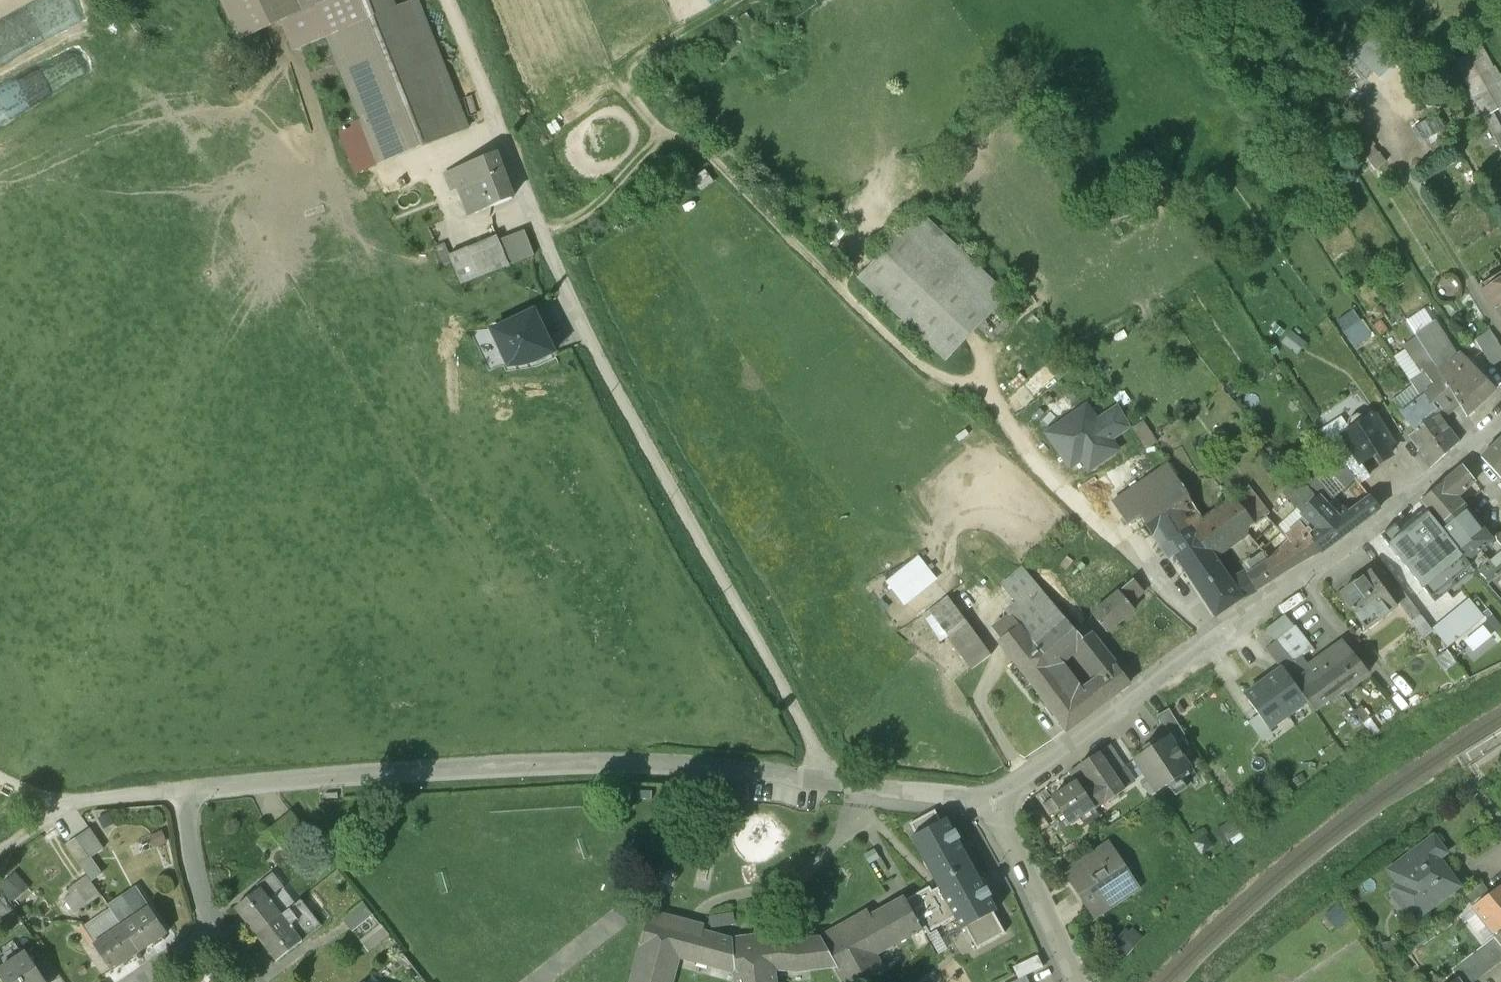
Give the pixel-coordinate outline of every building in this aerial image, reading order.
[(241,39),(280,20),(302,10),(303,10),(327,0),(221,0),(241,39)] [(303,10),(302,10),(280,20),(292,50),(328,36),(327,35),(395,8),(391,0),(327,0),(303,10)] [(327,35),(328,36),(379,163),(470,127),(417,0),(395,8),(327,35)] [(3,53),(31,42),(22,17),(0,26),(0,46),(3,53)] [(44,67),(103,38),(95,20),(35,49),(44,67)] [(1362,72),(1385,65),(1376,38),(1353,46),(1362,72)] [(1484,116),(1500,107),(1500,72),(1487,43),(1456,57),(1484,116)] [(494,153),(455,169),(462,187),(480,180),(491,206),(512,198),(494,153)] [(707,168),(694,175),(699,184),(712,177),(707,168)] [(455,169),(445,173),(452,190),(462,187),(455,169)] [(1008,298),(919,215),(855,283),(944,366),(1008,298)] [(524,229),(499,239),(509,266),(534,256),(524,229)] [(497,235),(469,246),(481,277),(509,266),(499,239),(497,235)] [(1484,293),(1500,321),(1500,281),(1484,293)] [(1341,316),(1354,344),(1371,336),(1358,308),(1341,316)] [(554,352),(534,311),(493,331),(512,372),(554,352)] [(1465,386),(1450,363),(1447,365),(1445,361),(1455,354),(1434,322),(1416,334),(1418,338),(1432,360),(1443,380),(1460,407),(1466,417),(1481,403),(1465,386)] [(1439,383),(1443,380),(1418,338),(1403,346),(1406,351),(1393,358),(1420,398),(1424,395),(1435,386),(1432,383),(1437,380),(1439,383)] [(1483,354),(1492,367),(1500,361),(1500,351),(1497,345),(1483,354)] [(1495,390),(1460,353),(1450,363),(1465,386),(1481,403),(1495,390)] [(1439,383),(1437,380),(1432,383),(1435,386),(1424,395),(1436,410),(1420,422),(1423,426),(1438,415),(1442,420),(1460,407),(1443,380),(1439,383)] [(1424,395),(1420,398),(1398,416),(1412,434),(1423,426),(1420,422),(1436,410),(1424,395)] [(1092,470),(1125,448),(1118,437),(1135,425),(1120,402),(1101,414),(1091,399),(1046,429),(1073,469),(1085,461),(1092,470)] [(1374,414),(1366,419),(1363,415),(1356,414),(1349,418),(1347,425),(1350,429),(1348,430),(1341,435),(1352,453),(1359,464),(1361,463),(1375,454),(1379,459),(1385,461),(1387,459),(1388,453),(1384,447),(1387,442),(1390,440),(1374,414)] [(1438,415),(1423,426),(1444,456),(1459,443),(1442,420),(1438,415)] [(1339,417),(1318,431),(1338,461),(1352,453),(1341,435),(1348,430),(1339,417)] [(1157,444),(1142,423),(1132,429),(1135,433),(1145,450),(1146,452),(1157,444)] [(1444,456),(1423,426),(1412,434),(1409,437),(1419,451),(1417,452),(1430,469),(1444,456)] [(1480,458),(1500,480),(1500,438),(1480,458)] [(1359,464),(1352,453),(1338,461),(1354,481),(1357,484),(1370,476),(1361,463),(1359,464)] [(1338,461),(1307,488),(1317,499),(1325,507),(1354,481),(1338,461)] [(1463,466),(1419,501),(1426,509),(1439,526),(1463,507),(1456,499),(1474,480),(1463,466)] [(1290,501),(1286,505),(1290,509),(1294,505),(1302,514),(1317,499),(1307,488),(1298,477),(1282,493),(1290,501)] [(1266,516),(1256,525),(1243,509),(1234,498),(1203,520),(1182,486),(1151,507),(1144,496),(1135,502),(1142,513),(1140,514),(1161,548),(1168,545),(1189,576),(1214,561),(1210,557),(1242,536),(1245,541),(1249,539),(1270,561),(1271,560),(1272,560),(1289,541),(1285,537),(1277,528),(1266,516)] [(1266,516),(1245,490),(1234,498),(1243,509),(1256,525),(1266,516)] [(1369,498),(1360,505),(1370,516),(1378,510),(1369,498)] [(1325,507),(1317,499),(1302,514),(1318,530),(1310,536),(1321,552),(1332,544),(1358,525),(1349,515),(1344,509),(1335,516),(1325,507)] [(1294,512),(1277,528),(1285,537),(1303,521),(1299,516),(1302,514),(1294,505),(1290,509),(1294,512)] [(1360,505),(1349,515),(1358,525),(1370,516),(1360,505)] [(1490,542),(1463,507),(1439,526),(1467,561),(1468,561),(1480,550),(1490,542)] [(1434,601),(1474,570),(1467,561),(1439,526),(1426,509),(1399,530),(1395,525),(1380,536),(1434,601)] [(1289,541),(1272,560),(1271,560),(1270,561),(1247,576),(1256,590),(1256,591),(1285,572),(1321,552),(1310,536),(1318,530),(1302,514),(1299,516),(1303,521),(1285,537),(1289,541)] [(1500,572),(1500,551),(1488,561),(1480,550),(1468,561),(1488,584),(1500,572)] [(921,552),(888,580),(908,603),(940,576),(921,552)] [(1217,564),(1214,561),(1189,576),(1215,615),(1241,598),(1232,586),(1218,564),(1217,564)] [(999,588),(1013,606),(1003,612),(1008,619),(1020,635),(1025,631),(1034,643),(1064,615),(1023,568),(999,588)] [(1371,573),(1340,595),(1365,630),(1377,622),(1395,609),(1396,608),(1371,573)] [(1247,576),(1232,586),(1241,598),(1256,590),(1247,576)] [(1133,579),(1118,591),(1129,603),(1143,592),(1133,579)] [(1433,631),(1400,588),(1391,594),(1424,638),(1433,631)] [(945,639),(950,635),(972,668),(993,653),(950,589),(924,607),(945,639)] [(1118,591),(1092,613),(1106,631),(1133,609),(1129,603),(1118,591)] [(1483,617),(1468,599),(1432,628),(1447,647),(1483,617)] [(1265,649),(1280,670),(1283,668),(1302,656),(1313,649),(1285,614),(1266,629),(1275,640),(1265,649)] [(1116,664),(1091,633),(1084,639),(1064,615),(1034,643),(1053,667),(1054,667),(1060,662),(1076,650),(1097,679),(1116,664)] [(1008,619),(994,629),(1006,645),(1020,635),(1008,619)] [(1491,636),(1482,625),(1464,640),(1472,651),(1491,636)] [(1020,635),(1006,645),(1032,682),(1053,667),(1034,643),(1025,631),(1020,635)] [(1302,656),(1283,668),(1307,701),(1313,710),(1367,672),(1339,637),(1317,654),(1321,659),(1309,667),(1302,656)] [(1446,650),(1436,657),(1445,670),(1456,663),(1446,650)] [(1078,694),(1081,691),(1060,662),(1054,667),(1053,667),(1032,682),(1066,729),(1091,711),(1078,694)] [(1097,679),(1093,682),(1107,700),(1130,682),(1116,664),(1097,679)] [(1307,701),(1283,668),(1280,670),(1264,682),(1287,715),(1307,701)] [(1081,691),(1078,694),(1091,711),(1107,700),(1093,682),(1081,691)] [(1287,715),(1264,682),(1244,696),(1258,715),(1268,729),(1287,715)] [(1185,736),(1169,709),(1157,716),(1176,741),(1185,736)] [(1268,729),(1258,715),(1248,722),(1262,741),(1272,734),(1268,729)] [(1190,769),(1168,736),(1158,743),(1156,740),(1143,749),(1145,752),(1135,758),(1157,792),(1167,785),(1169,788),(1182,779),(1180,776),(1190,769)] [(1124,790),(1099,752),(1079,766),(1092,785),(1084,791),(1095,808),(1124,790)] [(1092,785),(1079,766),(1069,772),(1076,782),(1077,781),(1084,791),(1092,785)] [(1076,782),(1052,798),(1059,809),(1070,825),(1095,808),(1084,791),(1077,781),(1076,782)] [(1046,789),(1036,796),(1049,816),(1059,809),(1052,798),(1046,789)] [(940,821),(934,810),(910,823),(916,835),(911,838),(938,887),(932,891),(929,886),(904,900),(918,925),(923,935),(955,918),(961,930),(965,928),(976,949),(1005,933),(993,912),(997,910),(989,897),(992,895),(987,887),(985,888),(958,840),(960,838),(956,830),(953,831),(946,818),(940,821)] [(298,818),(275,836),(290,854),(300,846),(306,853),(318,843),(298,818)] [(1433,838),(1388,871),(1399,885),(1394,888),(1415,918),(1458,887),(1437,858),(1444,853),(1433,838)] [(1141,888),(1110,841),(1063,872),(1090,912),(1118,892),(1123,899),(1141,888)] [(98,863),(85,843),(75,850),(88,870),(98,863)] [(265,894),(242,912),(263,939),(288,920),(276,904),(290,893),(279,879),(263,891),(265,894)] [(1473,907),(1494,934),(1500,928),(1500,886),(1489,895),(1473,907)] [(1469,903),(1458,918),(1480,947),(1495,937),(1494,934),(1473,907),(1489,895),(1486,890),(1469,903)] [(820,943),(819,940),(736,949),(735,946),(655,924),(656,920),(653,919),(637,981),(676,981),(683,955),(738,969),(739,981),(775,981),(774,968),(831,962),(842,981),(858,981),(882,969),(871,950),(918,925),(904,900),(903,898),(820,943)] [(6,925),(20,917),(12,903),(0,911),(0,916),(6,925)] [(288,920),(263,939),(284,965),(328,930),(308,904),(288,920)] [(371,904),(350,920),(376,954),(397,938),(371,904)] [(157,911),(129,930),(147,956),(175,937),(157,911)] [(129,930),(101,949),(119,975),(147,956),(129,930)] [(1124,930),(1112,943),(1127,956),(1143,938),(1134,931),(1130,935),(1124,930)] [(1451,970),(1458,979),(1460,981),(1474,981),(1500,962),(1500,945),(1495,937),(1480,947),(1451,970)] [(1419,947),(1408,955),(1414,963),(1425,956),(1419,947)] [(1037,956),(1013,967),(1019,979),(1026,976),(1043,968),(1037,956)] [(8,976),(11,981),(51,981),(34,958),(8,976)]
